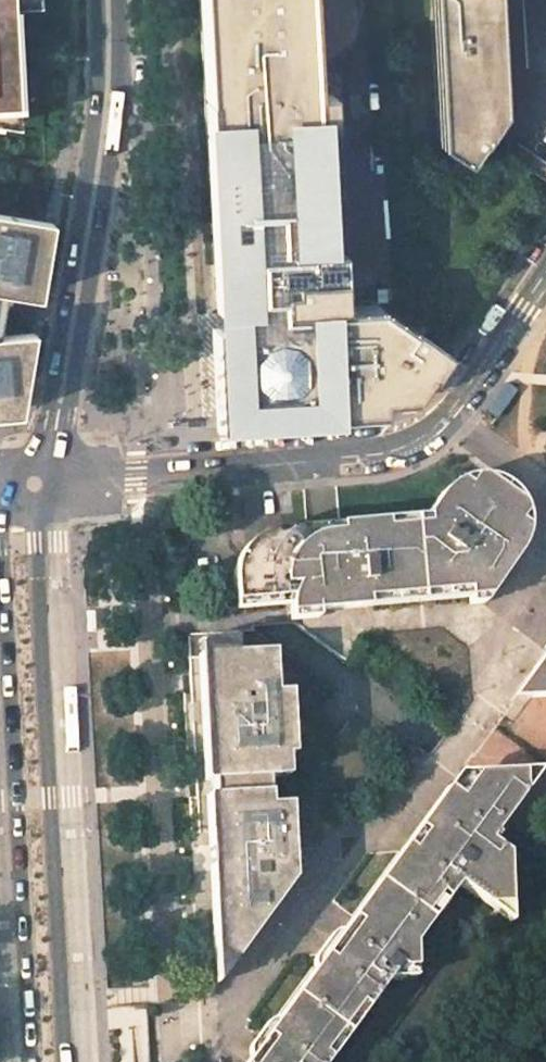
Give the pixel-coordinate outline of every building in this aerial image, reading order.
[(444,145),(469,161),(480,144),(481,145),(484,140),(504,110),(498,0),(436,0),(444,145)] [(7,6),(0,7),(0,57),(10,56),(7,6)] [(13,126),(10,56),(0,57),(0,124),(13,126)] [(1,288),(1,292),(16,295),(29,218),(0,213),(0,288),(1,288)] [(1,292),(0,296),(0,338),(5,339),(16,295),(1,292)] [(506,382),(496,396),(507,404),(517,390),(506,382)] [(507,404),(496,396),(486,410),(498,418),(507,404)] [(427,514),(427,524),(385,528),(384,521),(339,524),(340,532),(309,535),(309,528),(273,531),(255,538),(242,549),(236,562),(233,574),(236,610),(288,605),(290,621),(316,619),(315,611),(489,595),(524,543),(527,530),(525,514),(520,500),(506,485),(490,478),(475,476),(459,480),(447,487),(438,498),(427,514)] [(94,612),(85,612),(86,633),(95,632),(94,612)] [(512,699),(545,697),(545,651),(512,699)] [(220,951),(233,961),(292,880),(288,805),(267,806),(266,778),(286,777),(285,755),(291,755),(288,692),(273,693),(271,653),(205,656),(220,951)] [(245,1061),(327,1061),(388,979),(414,977),(414,943),(457,884),(510,922),(507,853),(489,840),(539,770),(457,774),(344,926),(263,1037),(245,1061)]
